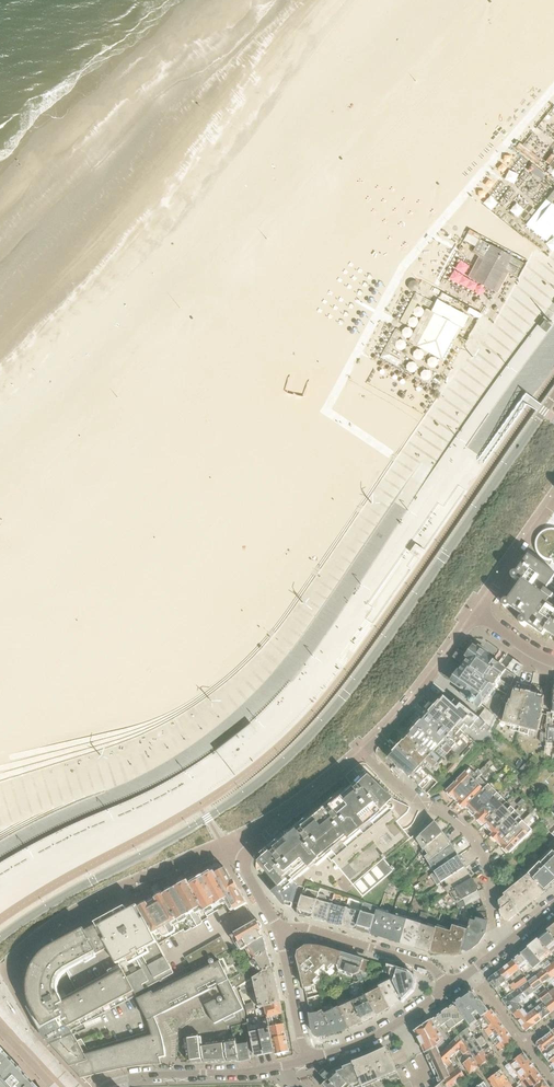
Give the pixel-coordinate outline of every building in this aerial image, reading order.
[(547,200),(526,226),(553,248),(553,205),(547,200)] [(481,266),(463,300),(486,312),(503,278),(481,266)] [(464,325),(471,313),(439,296),(432,308),(435,310),(417,343),(442,356),(461,323),(464,325)] [(553,528),(549,528),(545,529),(542,531),(542,532),(539,534),(537,538),(536,541),(535,545),(536,549),(537,552),(539,555),(542,558),(545,560),(549,561),(552,561),(552,559),(553,559),(553,528)] [(425,551),(417,545),(415,548),(423,554),(425,551)] [(548,587),(551,583),(553,584),(553,572),(529,555),(518,572),(516,571),(514,571),(513,572),(512,574),(511,576),(512,577),(513,579),(515,579),(517,579),(518,578),(522,581),(509,600),(508,600),(506,600),(504,601),(503,603),(503,604),(504,606),(505,608),(507,608),(509,608),(510,607),(525,617),(524,617),(522,617),(521,618),(520,620),(520,622),(520,624),(522,625),(523,625),(525,625),(527,624),(543,635),(546,631),(553,636),(553,590),(548,587)] [(496,688),(507,694),(511,686),(516,677),(506,670),(487,656),(489,654),(478,647),(477,649),(476,649),(473,650),(470,655),(467,655),(459,649),(452,658),(464,666),(496,688)] [(496,688),(464,666),(459,672),(459,673),(453,682),(464,690),(461,694),(469,700),(469,701),(479,708),(481,705),(482,705),(483,703),(484,704),(496,688)] [(520,732),(530,691),(522,689),(521,690),(515,689),(514,692),(511,691),(513,688),(511,686),(507,694),(504,702),(508,704),(503,722),(512,724),(510,730),(520,732)] [(530,691),(520,732),(528,734),(530,729),(539,731),(543,714),(542,714),(543,709),(541,709),(545,697),(539,695),(538,693),(530,691)] [(521,754),(492,728),(479,718),(455,700),(452,703),(445,697),(442,698),(441,699),(440,698),(438,699),(432,704),(459,728),(464,733),(469,727),(471,728),(473,725),(475,727),(476,725),(481,730),(482,728),(484,730),(485,728),(489,732),(518,758),(521,754)] [(459,728),(432,704),(427,710),(427,713),(428,713),(426,716),(457,745),(462,740),(455,733),(459,728)] [(479,718),(492,728),(496,718),(497,716),(486,707),(486,708),(487,709),(479,718)] [(553,712),(547,711),(544,757),(553,758),(553,726),(552,726),(553,719),(553,712)] [(461,748),(457,745),(426,716),(423,719),(421,717),(415,724),(442,749),(447,743),(453,749),(461,756),(465,751),(461,748)] [(250,724),(216,751),(222,760),(257,733),(250,724)] [(410,733),(407,736),(438,764),(440,765),(444,760),(444,759),(448,754),(442,749),(415,724),(408,731),(410,733)] [(396,744),(424,769),(429,764),(434,768),(438,764),(407,736),(405,739),(404,738),(402,738),(396,744)] [(424,769),(396,744),(391,750),(391,753),(392,753),(390,755),(390,759),(397,766),(398,767),(396,769),(399,772),(401,770),(411,779),(411,778),(423,789),(422,790),(427,794),(437,783),(439,782),(424,769)] [(449,773),(458,763),(461,759),(460,758),(457,762),(455,761),(447,771),(449,773)] [(526,775),(533,767),(527,762),(520,769),(526,775)] [(480,772),(482,774),(490,766),(488,763),(480,772)] [(490,766),(482,774),(484,777),(492,769),(489,767),(490,766)] [(455,797),(457,799),(479,777),(470,767),(467,771),(466,770),(452,786),(448,791),(449,792),(447,793),(452,798),(453,796),(454,797),(455,797)] [(506,785),(514,777),(510,773),(504,780),(505,783),(506,785)] [(385,859),(411,838),(397,822),(408,813),(397,807),(394,809),(389,805),(394,799),(369,775),(364,780),(362,778),(346,792),(348,794),(338,802),(335,798),(318,813),(319,814),(310,822),(307,819),(290,833),(291,835),(281,843),(278,840),(261,854),(259,862),(279,886),(272,892),(283,905),(293,908),(294,903),(299,886),(305,887),(306,883),(306,882),(308,881),(345,893),(354,885),(363,896),(396,869),(393,865),(391,866),(385,859)] [(467,807),(488,785),(479,777),(457,799),(459,801),(459,802),(460,803),(459,804),(463,809),(465,807),(466,809),(467,807)] [(489,784),(488,785),(467,807),(471,810),(469,812),(474,816),(475,815),(476,815),(498,793),(489,784)] [(508,802),(498,793),(476,815),(476,816),(479,819),(478,821),(482,825),(484,824),(485,825),(508,802)] [(520,807),(526,801),(523,799),(518,804),(520,807)] [(516,810),(508,802),(485,825),(486,825),(484,827),(489,831),(490,830),(494,833),(514,812),(516,810)] [(519,817),(514,812),(494,833),(492,835),(493,836),(491,838),(496,842),(497,841),(499,842),(499,841),(501,844),(523,821),(519,816),(519,817)] [(550,812),(540,822),(548,829),(553,835),(553,817),(550,812)] [(523,821),(501,844),(503,846),(504,847),(503,849),(507,853),(509,852),(510,853),(529,833),(533,830),(527,825),(531,821),(529,820),(534,815),(531,813),(523,821)] [(423,849),(443,835),(439,829),(439,827),(437,824),(435,824),(428,816),(422,827),(420,830),(419,831),(416,834),(414,835),(417,838),(423,849)] [(425,856),(428,861),(451,846),(447,840),(447,838),(445,835),(443,835),(423,849),(422,850),(426,856),(425,856)] [(435,872),(458,857),(454,852),(455,850),(453,846),(451,846),(428,861),(435,872)] [(553,884),(553,852),(551,849),(540,861),(539,859),(528,871),(547,890),(553,884)] [(442,882),(465,868),(462,863),(462,861),(460,858),(458,857),(435,872),(442,882)] [(410,872),(407,870),(408,869),(404,864),(403,864),(400,869),(404,874),(407,877),(410,874),(410,872)] [(214,872),(228,897),(237,892),(240,890),(239,890),(233,880),(226,869),(223,870),(222,868),(221,868),(219,867),(214,870),(215,870),(214,872)] [(449,893),(451,892),(471,879),(469,875),(469,873),(467,870),(465,869),(465,868),(442,882),(449,893)] [(506,896),(519,912),(546,891),(547,890),(528,871),(526,868),(521,873),(522,874),(519,877),(521,880),(518,882),(504,894),(506,896)] [(228,897),(214,872),(213,873),(209,872),(205,874),(206,877),(199,881),(197,878),(193,881),(192,885),(191,886),(202,906),(205,911),(228,898),(228,897)] [(421,882),(429,877),(427,874),(419,879),(421,882)] [(471,879),(451,892),(454,897),(457,903),(460,908),(481,898),(478,892),(475,887),(476,885),(474,881),(472,881),(471,879)] [(195,910),(202,906),(191,886),(188,881),(187,882),(186,882),(183,881),(178,883),(180,886),(172,890),(171,888),(166,890),(166,894),(165,894),(166,894),(165,895),(179,920),(186,916),(188,921),(188,922),(191,928),(193,929),(197,926),(198,926),(202,923),(202,922),(203,922),(199,916),(198,915),(195,910)] [(315,913),(321,894),(323,889),(320,888),(320,891),(307,888),(306,893),(303,893),(302,895),(299,909),(297,914),(314,918),(315,913)] [(178,919),(165,895),(163,891),(162,892),(159,892),(157,893),(155,895),(155,896),(154,896),(157,900),(156,900),(157,900),(156,903),(152,906),(151,906),(149,905),(148,904),(148,905),(146,901),(145,901),(143,901),(140,903),(139,905),(138,905),(154,934),(160,930),(160,931),(163,936),(167,937),(175,932),(176,928),(173,923),(172,923),(178,919)] [(237,892),(228,897),(228,898),(235,910),(247,903),(244,897),(241,898),(237,892)] [(331,913),(334,904),(332,903),(333,900),(327,898),(326,895),(321,894),(315,913),(314,918),(328,922),(331,913)] [(509,921),(519,912),(506,896),(501,901),(500,902),(501,918),(502,919),(509,921)] [(328,922),(343,926),(347,913),(348,908),(342,906),(334,904),(331,913),(328,922)] [(470,922),(462,950),(463,950),(468,951),(469,948),(472,949),(479,944),(486,933),(488,922),(487,913),(484,905),(477,908),(479,912),(479,913),(477,917),(476,921),(471,919),(470,922)] [(175,973),(160,946),(159,944),(154,934),(152,930),(138,906),(128,911),(125,906),(113,913),(95,923),(97,927),(135,994),(169,976),(175,973)] [(343,926),(357,930),(362,911),(348,908),(347,913),(343,926)] [(385,938),(393,914),(378,910),(377,912),(376,913),(376,916),(371,934),(372,934),(385,938)] [(357,930),(371,934),(376,916),(367,913),(362,911),(357,930)] [(415,948),(422,924),(424,919),(426,913),(422,912),(420,918),(409,914),(408,919),(400,943),(415,948)] [(462,950),(470,922),(461,919),(462,917),(457,915),(458,914),(454,913),(452,919),(455,920),(453,925),(451,931),(444,954),(446,955),(462,953),(463,950),(462,950)] [(385,938),(400,943),(408,919),(393,914),(385,938)] [(246,948),(264,937),(261,931),(262,930),(258,923),(256,922),(231,936),(236,945),(238,944),(242,950),(246,948)] [(415,948),(429,952),(436,928),(422,924),(415,948)] [(444,954),(451,931),(437,926),(436,928),(429,952),(430,953),(444,954)] [(159,1027),(155,1017),(152,1013),(143,996),(137,999),(135,994),(97,927),(87,932),(86,932),(86,933),(76,938),(74,935),(75,935),(74,934),(73,934),(74,935),(64,940),(64,939),(63,940),(53,945),(52,945),(53,946),(46,950),(39,957),(35,963),(34,963),(34,964),(31,971),(30,971),(30,972),(31,972),(29,980),(28,980),(28,981),(29,981),(28,988),(28,995),(30,1001),(32,1007),(39,1004),(43,1013),(34,1018),(42,1033),(50,1043),(52,1046),(82,1078),(120,1070),(139,1066),(151,1065),(162,1065),(160,1058),(166,1056),(165,1046),(162,1036),(159,1027)] [(530,946),(543,963),(546,967),(548,966),(551,964),(547,960),(553,954),(553,937),(549,931),(530,946)] [(229,949),(222,937),(186,957),(191,966),(193,969),(216,956),(229,949)] [(267,952),(269,953),(267,947),(264,937),(246,948),(253,959),(267,952)] [(338,966),(342,953),(328,949),(320,947),(312,946),(306,946),(303,949),(321,969),(326,964),(329,968),(333,964),(338,966)] [(543,963),(530,946),(522,953),(529,963),(535,970),(543,963)] [(321,969),(303,949),(299,952),(298,957),(305,988),(307,998),(315,996),(314,991),(313,986),(316,985),(315,980),(319,976),(316,973),(321,969)] [(233,960),(235,952),(228,950),(226,958),(233,960)] [(252,960),(260,973),(273,966),(270,956),(269,957),(269,953),(267,952),(253,959),(252,960)] [(342,953),(338,966),(339,970),(355,975),(356,974),(359,980),(359,981),(363,979),(360,972),(361,971),(367,973),(371,962),(342,953)] [(521,969),(529,963),(522,953),(514,960),(520,968),(521,969)] [(506,979),(520,968),(514,960),(500,971),(506,979)] [(219,985),(230,980),(220,961),(201,970),(208,985),(217,980),(219,985)] [(553,977),(553,976),(553,962),(551,964),(548,966),(546,967),(546,968),(553,977)] [(261,1008),(265,1007),(281,1003),(281,1002),(277,986),(274,970),(273,970),(273,966),(260,973),(254,977),(261,1008)] [(392,979),(403,999),(408,994),(412,989),(414,983),(414,980),(412,978),(409,974),(406,973),(385,966),(383,971),(389,973),(392,979)] [(553,977),(546,968),(537,975),(542,982),(547,979),(551,983),(552,983),(553,981),(553,979),(553,977)] [(208,985),(201,970),(182,979),(192,999),(211,990),(208,985)] [(503,1000),(512,993),(514,992),(515,991),(510,985),(506,979),(500,971),(499,971),(490,978),(489,978),(489,980),(489,981),(495,989),(499,986),(502,990),(504,989),(507,993),(501,997),(503,1000)] [(529,981),(528,982),(536,994),(540,991),(538,989),(544,985),(542,982),(537,975),(532,978),(529,981)] [(514,982),(510,985),(515,991),(520,987),(527,981),(528,982),(529,981),(526,977),(525,978),(524,977),(515,984),(514,982)] [(192,999),(182,979),(173,984),(178,995),(169,999),(174,1008),(192,999)] [(403,999),(392,979),(379,986),(380,988),(390,1007),(397,1003),(403,999)] [(227,1000),(234,1015),(244,1010),(234,989),(230,980),(219,985),(227,1000)] [(528,982),(527,981),(520,987),(529,999),(531,997),(532,997),(535,995),(536,994),(528,982)] [(163,1014),(174,1008),(169,999),(178,995),(173,984),(154,993),(153,994),(163,1014)] [(530,1000),(529,999),(520,987),(515,991),(514,992),(512,993),(520,1003),(524,1000),(526,1003),(530,1000)] [(377,1015),(390,1007),(380,988),(367,994),(377,1015)] [(540,991),(536,994),(544,1004),(552,998),(546,989),(541,993),(540,991)] [(163,1014),(153,994),(154,993),(153,991),(143,996),(152,1013),(155,1017),(163,1014)] [(471,1026),(475,1022),(489,1011),(474,993),(470,992),(454,1004),(466,1019),(471,1026)] [(522,1005),(520,1003),(512,993),(503,1000),(514,1014),(523,1007),(524,1006),(523,1004),(522,1005)] [(377,1015),(367,994),(353,1001),(363,1022),(364,1022),(377,1015)] [(551,1013),(544,1004),(536,994),(535,995),(538,999),(536,1001),(537,1002),(533,1005),(543,1019),(551,1013)] [(552,998),(544,1004),(551,1013),(553,1011),(553,1001),(552,998)] [(215,1024),(234,1015),(227,1000),(218,1005),(216,1000),(206,1005),(215,1024)] [(349,1028),(363,1022),(353,1001),(339,1007),(349,1028)] [(256,1009),(254,1002),(246,1004),(248,1011),(256,1009)] [(267,1017),(268,1021),(275,1051),(276,1054),(289,1051),(284,1024),(284,1023),(275,1025),(273,1015),(283,1013),(281,1003),(265,1007),(267,1017)] [(349,1028),(339,1007),(339,1006),(335,1008),(332,1003),(324,1007),(325,1011),(325,1013),(332,1034),(335,1033),(342,1031),(349,1028)] [(466,1019),(454,1004),(435,1017),(432,1019),(438,1028),(446,1023),(450,1028),(452,1028),(466,1019)] [(536,1024),(543,1019),(533,1005),(532,1004),(531,1004),(529,1005),(529,1006),(525,1009),(536,1024)] [(329,1035),(332,1034),(325,1013),(325,1011),(324,1007),(323,1007),(317,1008),(317,1007),(315,1008),(315,1006),(309,1008),(310,1014),(312,1027),(314,1034),(316,1035),(318,1036),(320,1036),(329,1035)] [(535,1025),(536,1024),(525,1009),(524,1008),(523,1007),(514,1014),(515,1015),(527,1031),(535,1025)] [(483,1029),(485,1031),(499,1020),(491,1010),(489,1011),(475,1022),(478,1026),(480,1024),(484,1029),(483,1029)] [(444,1038),(438,1028),(432,1019),(415,1031),(425,1053),(438,1047),(443,1039),(444,1038)] [(493,1041),(507,1030),(499,1020),(485,1031),(493,1041)] [(259,1023),(265,1053),(275,1051),(268,1021),(259,1023)] [(463,1043),(474,1035),(471,1031),(478,1026),(475,1022),(471,1026),(458,1035),(463,1043)] [(255,1056),(265,1053),(259,1023),(249,1025),(248,1023),(243,1024),(247,1043),(248,1043),(250,1056),(255,1055),(255,1056)] [(507,1030),(493,1041),(500,1051),(514,1041),(507,1030)] [(537,1045),(543,1052),(553,1045),(553,1047),(553,1035),(551,1032),(545,1036),(538,1042),(537,1045)] [(216,1063),(213,1038),(202,1039),(202,1037),(199,1037),(199,1033),(186,1036),(186,1039),(185,1039),(188,1061),(192,1061),(192,1063),(203,1063),(200,1040),(202,1040),(205,1063),(216,1063)] [(228,1062),(240,1062),(238,1044),(237,1038),(235,1038),(234,1034),(233,1034),(233,1035),(225,1036),(228,1062)] [(460,1049),(464,1054),(469,1051),(463,1043),(458,1035),(450,1044),(456,1053),(460,1049)] [(474,1035),(463,1043),(469,1051),(474,1058),(484,1051),(481,1047),(487,1043),(481,1036),(477,1039),(474,1035)] [(228,1062),(225,1036),(213,1038),(216,1063),(228,1062)] [(250,1056),(248,1043),(247,1043),(238,1044),(240,1062),(251,1060),(250,1056)] [(441,1054),(446,1064),(448,1068),(456,1061),(452,1056),(454,1054),(457,1057),(458,1057),(457,1055),(456,1053),(450,1044),(441,1054)] [(543,1052),(548,1059),(549,1061),(553,1057),(553,1047),(553,1045),(543,1052)] [(446,1064),(441,1054),(438,1047),(425,1053),(433,1071),(446,1064)] [(474,1058),(480,1067),(495,1055),(489,1047),(484,1051),(474,1058)] [(32,1086),(33,1086),(34,1086),(35,1086),(34,1085),(27,1077),(26,1077),(20,1070),(13,1063),(6,1054),(4,1053),(0,1048),(0,1086),(32,1086)] [(361,1081),(363,1085),(397,1071),(386,1049),(385,1049),(383,1049),(380,1051),(379,1052),(372,1056),(368,1057),(360,1060),(359,1060),(356,1061),(355,1062),(361,1081)] [(470,1074),(480,1067),(474,1058),(469,1051),(464,1054),(459,1058),(461,1060),(470,1074)] [(512,1075),(530,1061),(524,1053),(506,1066),(512,1075)] [(452,1076),(446,1080),(449,1086),(453,1086),(466,1077),(457,1064),(457,1063),(456,1061),(448,1068),(452,1076)] [(519,1085),(521,1083),(520,1081),(536,1069),(530,1061),(512,1075),(514,1078),(518,1075),(521,1080),(517,1083),(519,1085)] [(351,1085),(357,1083),(361,1081),(355,1062),(343,1067),(344,1069),(337,1072),(351,1085)] [(433,1071),(440,1084),(446,1080),(452,1076),(448,1068),(446,1064),(433,1071)] [(351,1085),(337,1072),(337,1071),(331,1076),(324,1069),(320,1074),(327,1081),(322,1086),(323,1086),(353,1086),(351,1085)] [(542,1078),(536,1069),(520,1081),(521,1083),(524,1086),(531,1086),(542,1078)] [(508,1079),(501,1070),(488,1080),(493,1086),(498,1086),(508,1079)] [(549,1086),(542,1078),(531,1086),(549,1086)]
